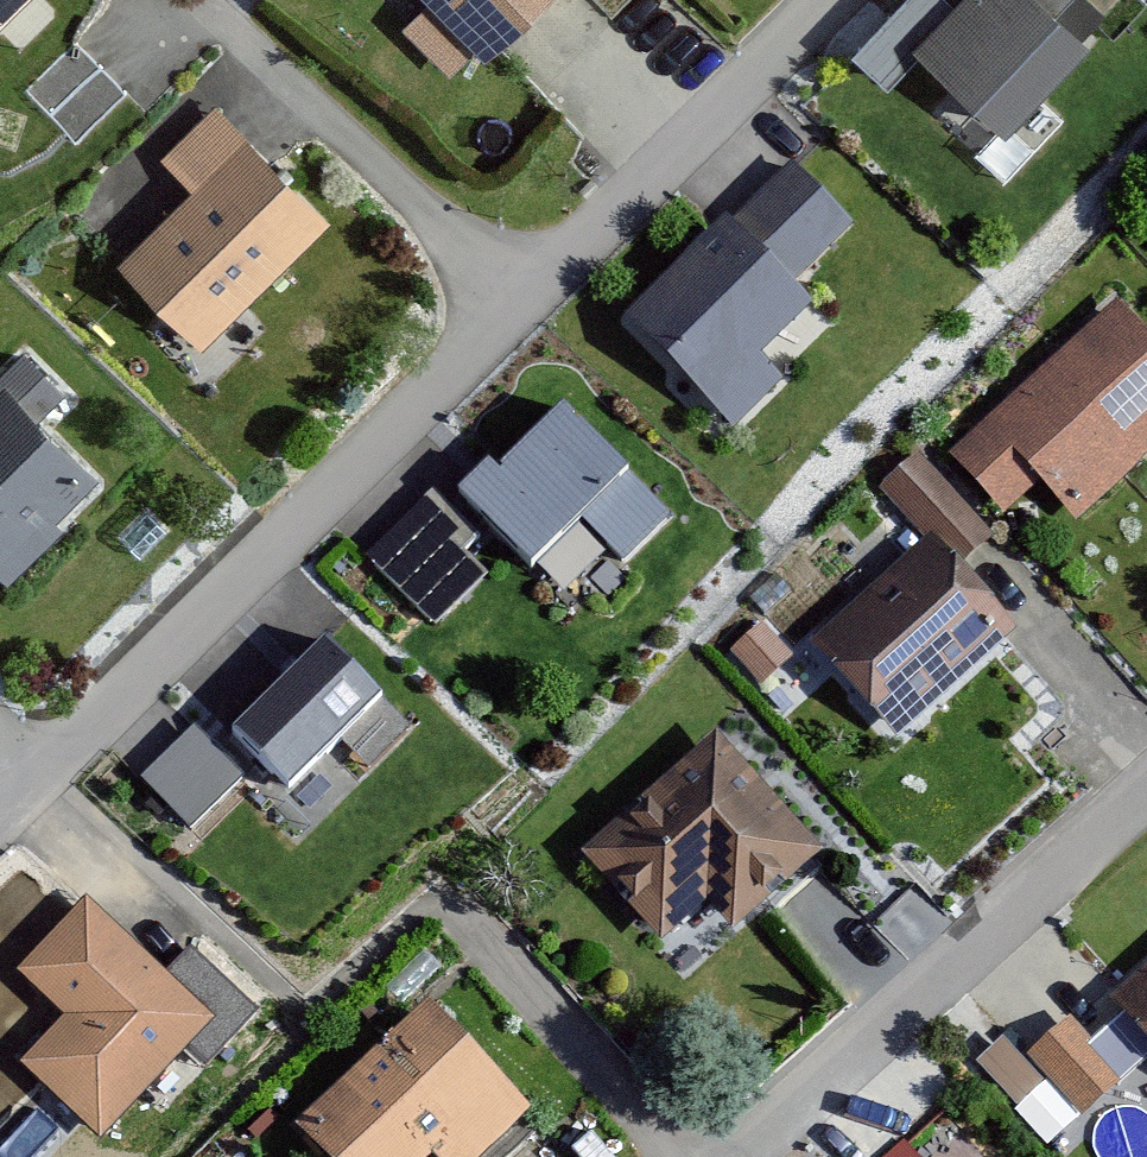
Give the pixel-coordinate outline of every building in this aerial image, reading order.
[(45,0),(0,0),(0,41),(45,0)] [(465,66),(532,0),(399,0),(465,66)] [(1067,0),(958,0),(923,37),(1019,127),(1105,36),(1067,0)] [(323,216),(216,109),(170,155),(201,187),(126,262),(202,337),(323,216)] [(800,158),(742,214),(802,277),(860,220),(800,158)] [(742,214),(633,315),(734,422),(791,369),(770,347),(821,299),(802,277),(742,214)] [(1116,293),(955,451),(1010,506),(1041,475),(1080,514),(1146,449),(1146,325),(1116,293)] [(17,574),(111,471),(8,376),(0,387),(0,558),(17,574)] [(692,500),(579,389),(510,459),(501,449),(466,485),(548,565),(591,522),(632,562),(692,500)] [(888,487),(932,538),(962,511),(918,461),(888,487)] [(424,484),(366,548),(440,616),(498,552),(424,484)] [(1020,626),(932,538),(811,646),(900,739),(1020,626)] [(375,696),(325,646),(240,732),(290,782),(375,696)] [(717,715),(581,842),(673,941),(716,901),(745,933),(839,845),(717,715)] [(193,820),(246,768),(196,716),(142,767),(193,820)] [(207,1018),(86,906),(24,972),(72,1017),(27,1064),(101,1132),(207,1018)] [(1117,999),(1146,1031),(1146,971),(1117,999)] [(1139,1049),(1077,993),(1027,1047),(1003,1025),(971,1060),(1057,1139),(1139,1049)] [(439,997),(306,1118),(342,1156),(435,1156),(440,1153),(444,1156),(495,1156),(545,1112),(439,997)] [(867,1156),(929,1156),(913,1130),(867,1156)]
